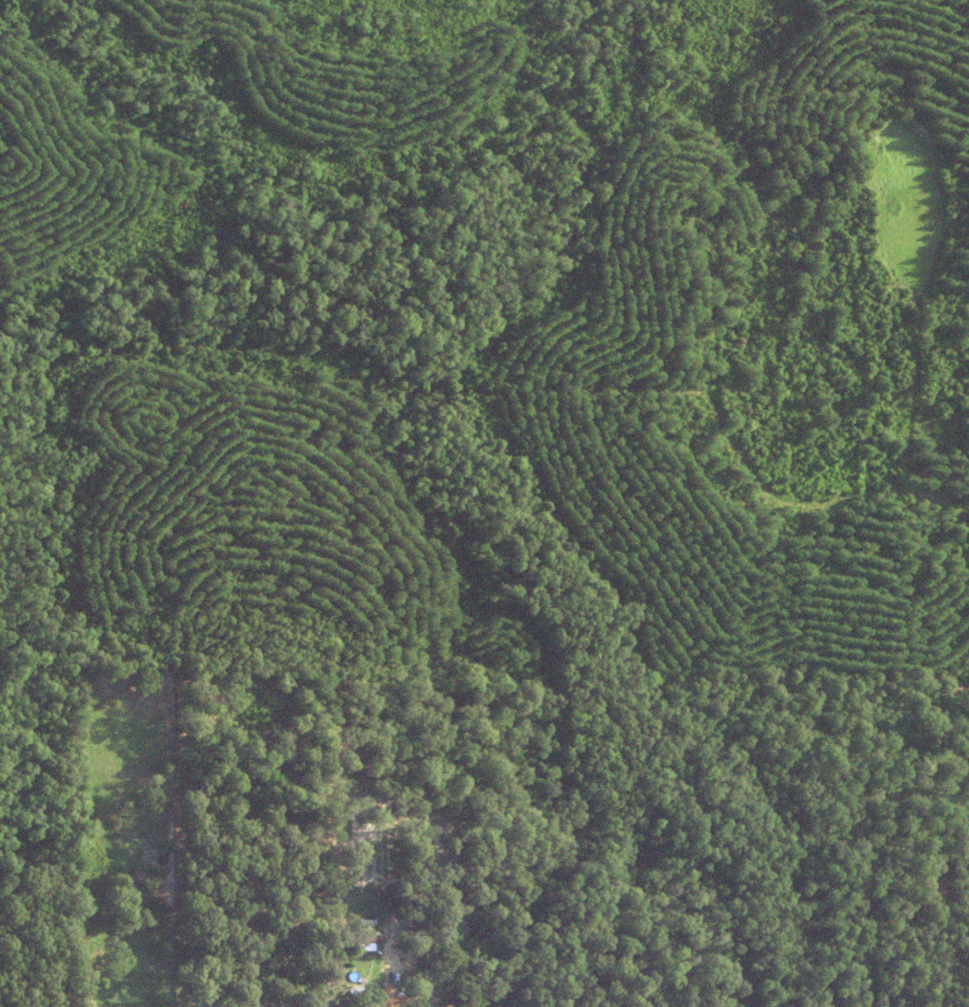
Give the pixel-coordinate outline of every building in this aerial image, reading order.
[(374,943),(379,943),(380,935),(358,934),(358,950),(374,951),(374,943)]
